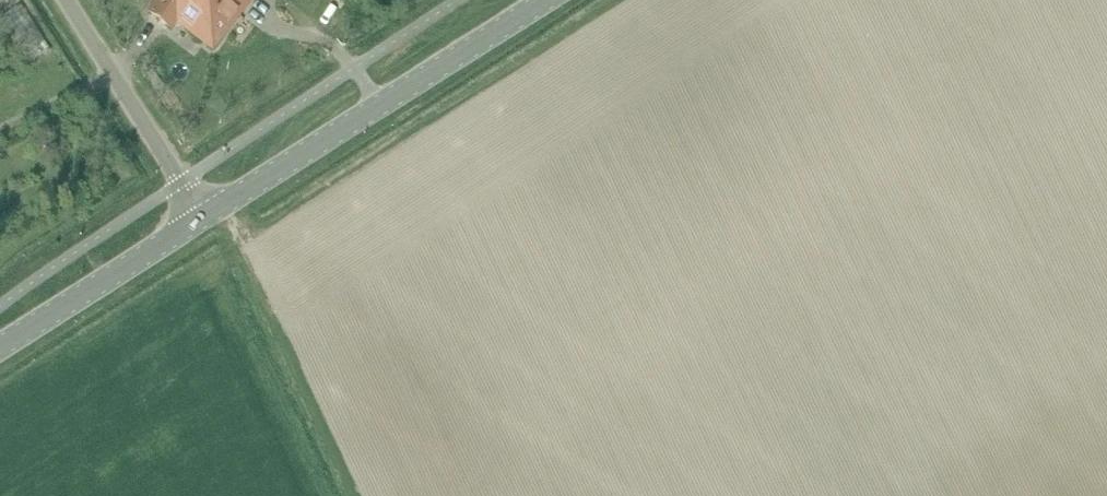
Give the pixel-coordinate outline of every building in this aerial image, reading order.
[(151,12),(168,26),(175,18),(212,46),(248,0),(160,0),(151,12)]
